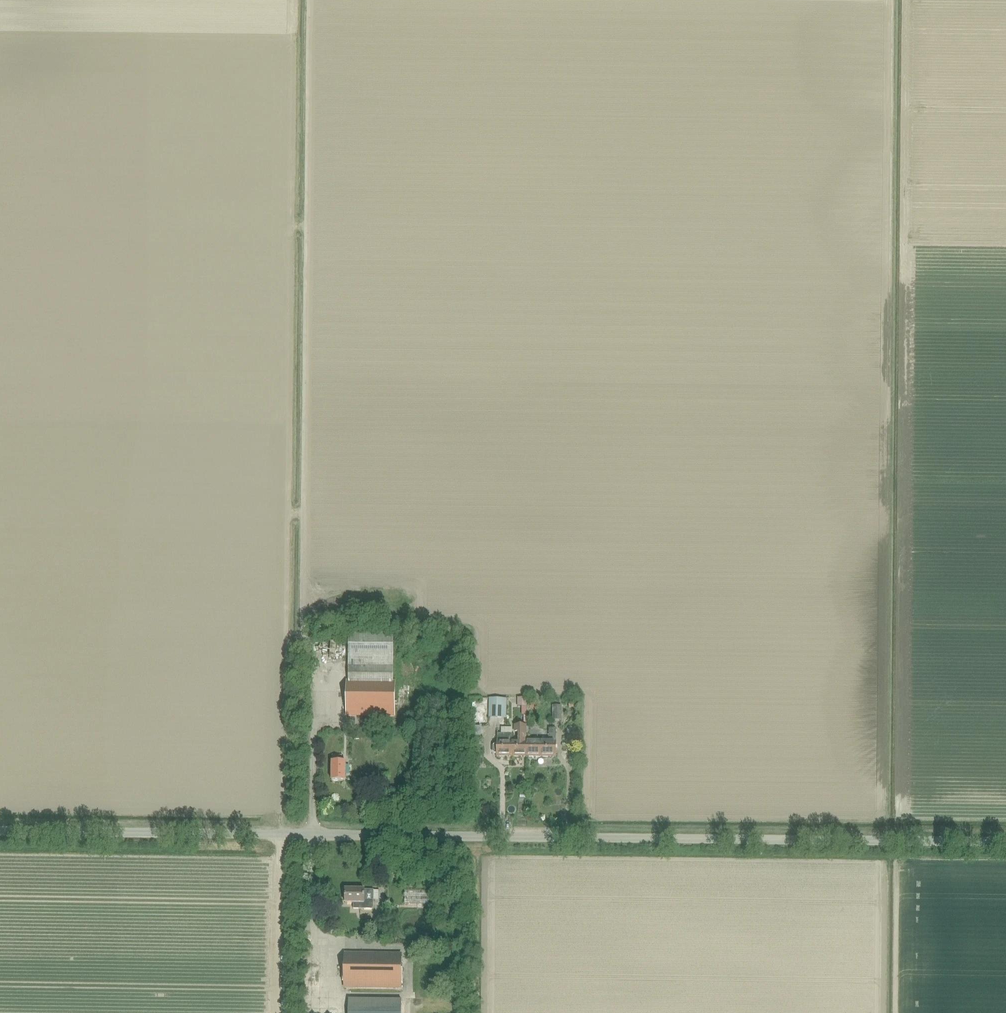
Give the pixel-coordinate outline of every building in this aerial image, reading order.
[(348,681),(393,682),(394,628),(349,627),(348,681)] [(393,682),(348,681),(347,681),(346,716),(395,716),(395,682),(393,682)] [(489,698),(489,718),(506,718),(507,698),(489,698)] [(527,711),(527,701),(517,701),(517,711),(527,711)] [(562,721),(562,707),(552,707),(552,721),(562,721)] [(526,757),(527,742),(526,742),(527,726),(518,726),(518,742),(512,742),(512,757),(526,757)] [(512,742),(512,734),(512,728),(501,728),(501,734),(497,734),(497,744),(495,744),(493,746),(493,752),(495,754),(497,754),(497,757),(512,757),(512,742)] [(526,757),(556,757),(556,729),(549,729),(549,742),(527,742),(526,757)] [(345,781),(346,762),(342,762),(342,756),(332,756),(332,762),(332,781),(345,781)] [(345,904),(353,904),(353,908),(374,908),(374,890),(364,890),(345,890),(345,904)] [(404,894),(405,908),(425,907),(424,894),(404,894)] [(401,989),(402,954),(345,954),(345,989),(401,989)] [(351,1012),(452,1012),(452,1001),(351,1000),(351,1012)]
